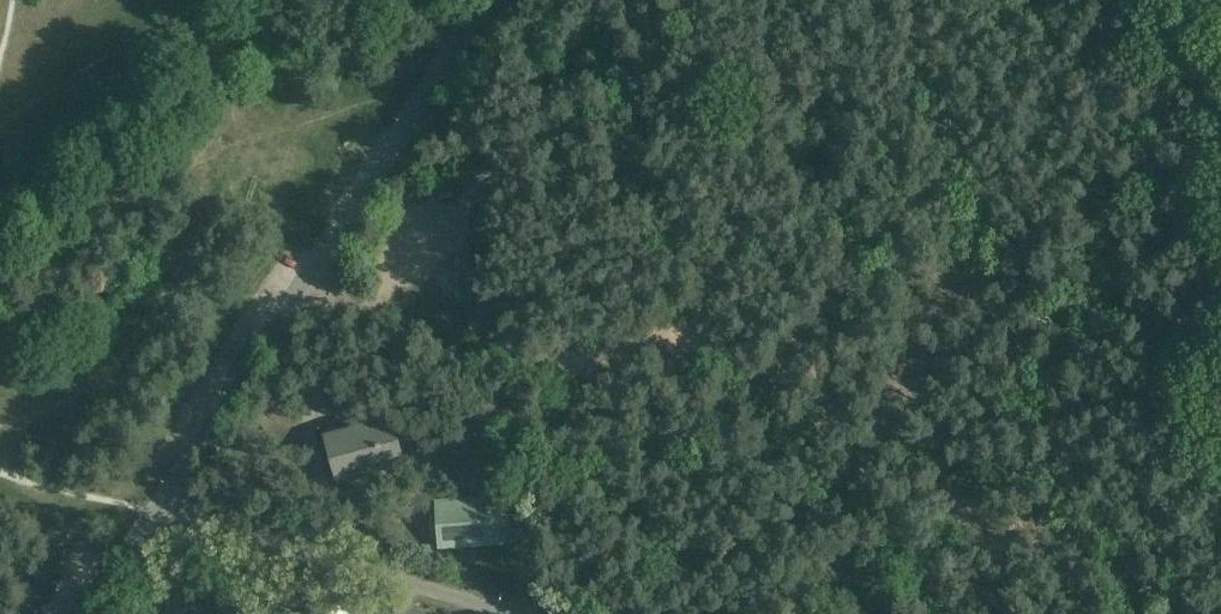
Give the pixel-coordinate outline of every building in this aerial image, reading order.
[(389,420),(324,438),(335,478),(373,468),(376,477),(402,470),(389,420)] [(512,541),(509,498),(438,503),(439,510),(432,510),(433,539),(441,545),(512,541)]
